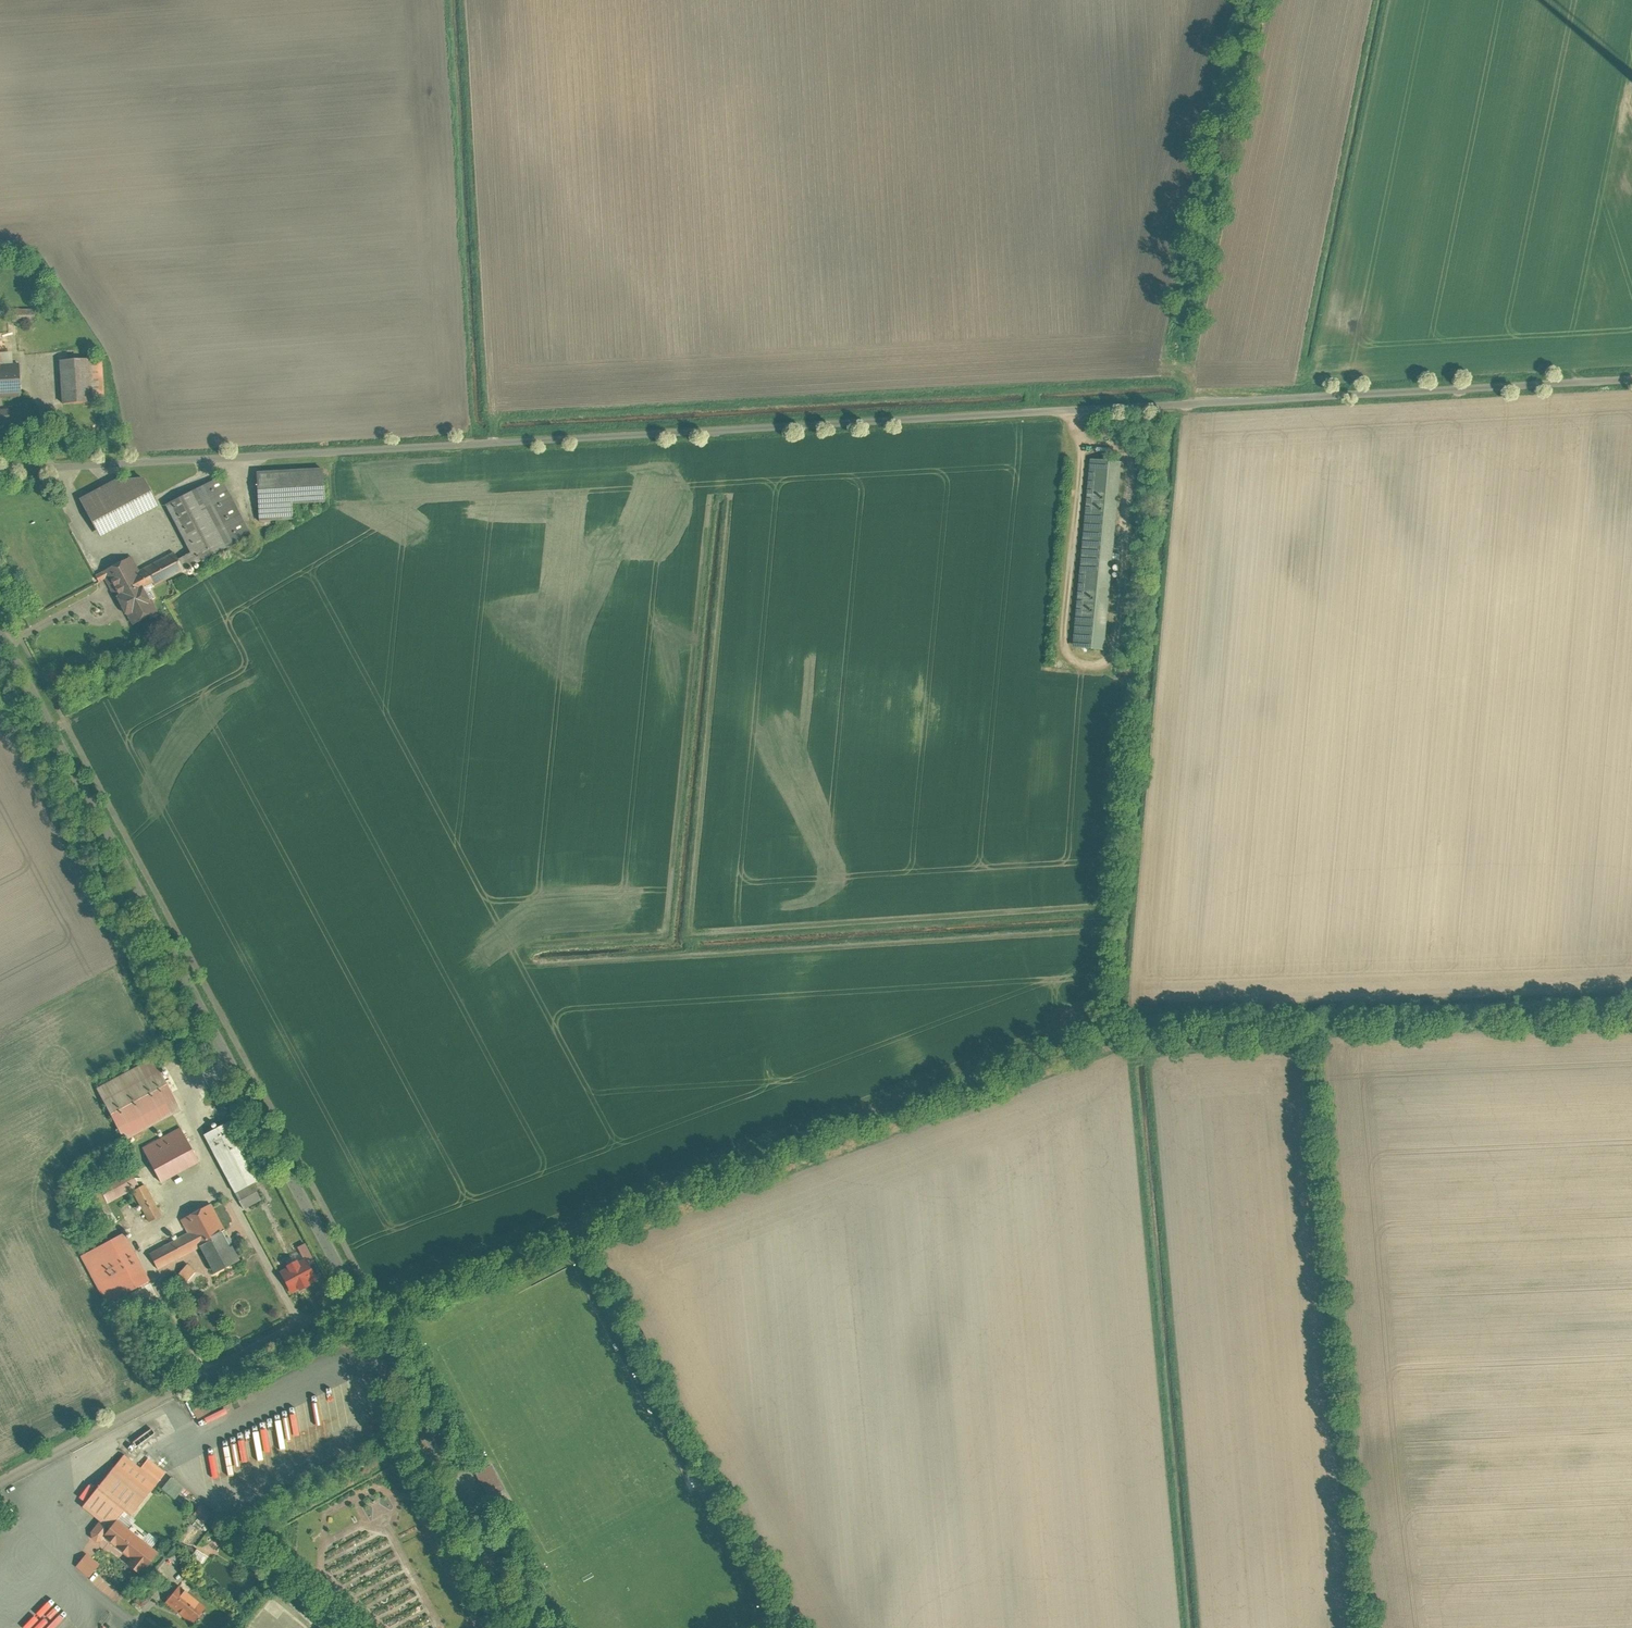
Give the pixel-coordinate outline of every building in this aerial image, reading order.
[(33,298),(6,298),(6,310),(33,310),(33,298)] [(18,397),(17,371),(2,372),(0,342),(0,398),(18,397)] [(63,354),(64,408),(104,407),(103,363),(85,363),(85,354),(63,354)] [(11,407),(0,407),(0,424),(12,424),(11,407)] [(1123,464),(1091,461),(1074,650),(1106,653),(1123,464)] [(322,502),(321,467),(254,471),(256,516),(287,514),(287,504),(322,502)] [(38,613),(94,585),(111,620),(124,614),(131,628),(152,618),(140,592),(142,592),(249,539),(218,475),(162,502),(189,556),(174,563),(169,553),(135,570),(131,562),(96,579),(74,534),(14,564),(38,613)] [(116,478),(78,499),(98,537),(157,506),(141,476),(116,478)] [(154,1056),(96,1087),(123,1138),(181,1108),(154,1056)] [(180,1125),(142,1146),(161,1180),(199,1159),(180,1125)] [(130,1172),(88,1196),(95,1209),(138,1185),(130,1172)] [(253,1181),(233,1192),(243,1209),(262,1198),(253,1181)] [(161,1213),(145,1183),(132,1190),(148,1220),(161,1213)] [(234,1259),(218,1230),(223,1227),(209,1202),(179,1218),(187,1232),(148,1253),(157,1268),(196,1247),(210,1273),(234,1259)] [(148,1279),(123,1232),(80,1255),(106,1302),(148,1279)] [(309,1251),(304,1242),(296,1246),(301,1256),(309,1251)] [(277,1271),(289,1292),(314,1278),(302,1257),(277,1271)] [(181,1274),(189,1281),(198,1270),(190,1263),(181,1274)] [(198,1418),(212,1411),(208,1403),(194,1410),(198,1418)] [(237,1404),(219,1411),(221,1415),(239,1408),(237,1404)] [(79,1506),(103,1526),(94,1537),(138,1571),(153,1552),(121,1526),(157,1483),(166,1472),(147,1457),(139,1467),(122,1453),(79,1506)] [(490,1500),(506,1491),(491,1465),(475,1475),(490,1500)] [(182,1486),(169,1476),(160,1487),(172,1498),(182,1486)] [(210,1513),(200,1504),(192,1513),(203,1522),(210,1513)] [(199,1548),(194,1555),(205,1562),(210,1556),(199,1548)] [(99,1564),(85,1552),(75,1564),(88,1576),(99,1564)] [(192,1625),(207,1607),(177,1582),(161,1600),(192,1625)]
